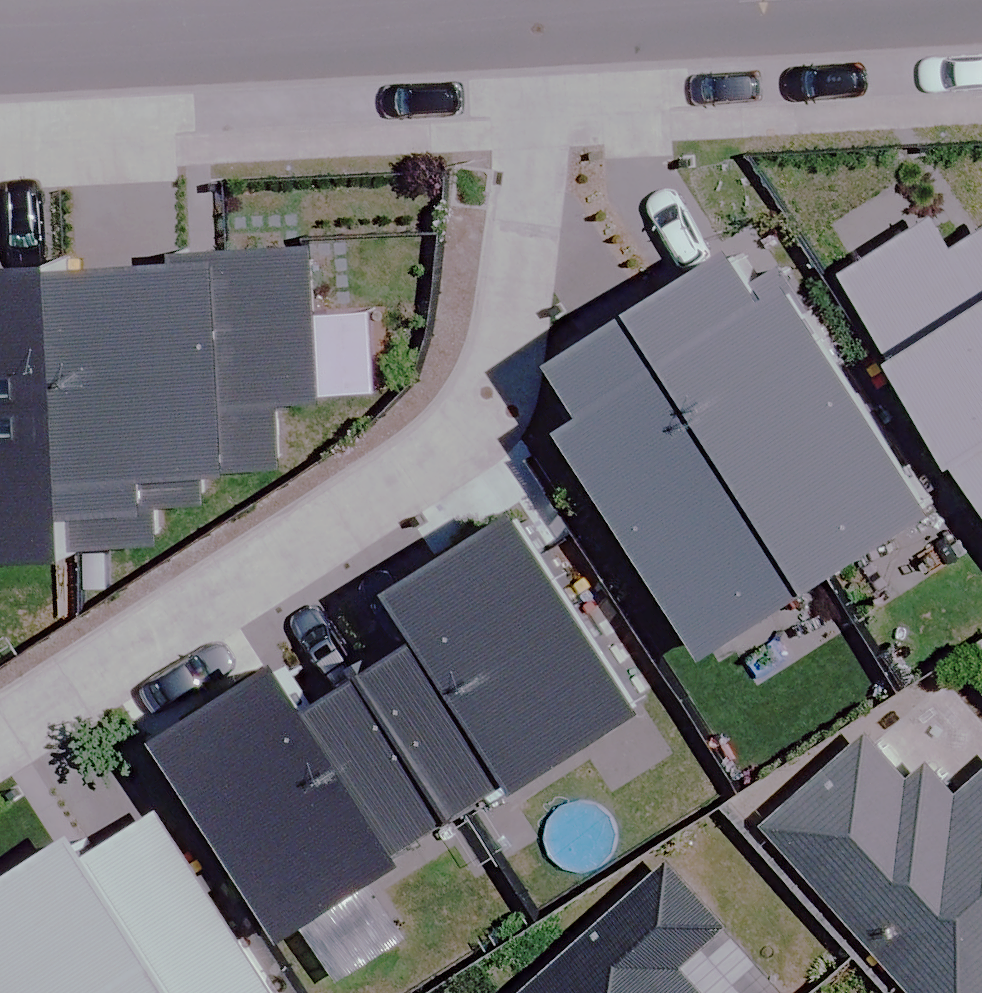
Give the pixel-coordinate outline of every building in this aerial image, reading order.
[(861,262),(913,345),(932,333),(981,413),(981,237),(975,242),(952,205),(861,262)] [(778,222),(684,280),(861,563),(978,491),(834,261),(811,275),(778,222)] [(342,390),(335,230),(80,241),(93,530),(182,526),(180,492),(231,490),(230,450),(302,447),(299,392),(342,390)] [(80,232),(0,236),(0,534),(93,530),(80,241),(80,232)] [(861,563),(684,280),(594,337),(629,392),(603,408),(745,635),(861,563)] [(470,611),(405,651),(501,804),(685,689),(559,490),(441,564),(470,611)] [(501,804),(405,651),(350,686),(322,642),(201,717),(324,913),(501,804)] [(783,817),(940,992),(981,992),(981,784),(976,789),(946,756),(927,773),(886,727),(783,817)] [(0,885),(0,946),(30,992),(300,992),(178,800),(114,840),(103,821),(0,885)] [(684,853),(524,992),(724,992),(692,957),(739,915),(684,853)]
